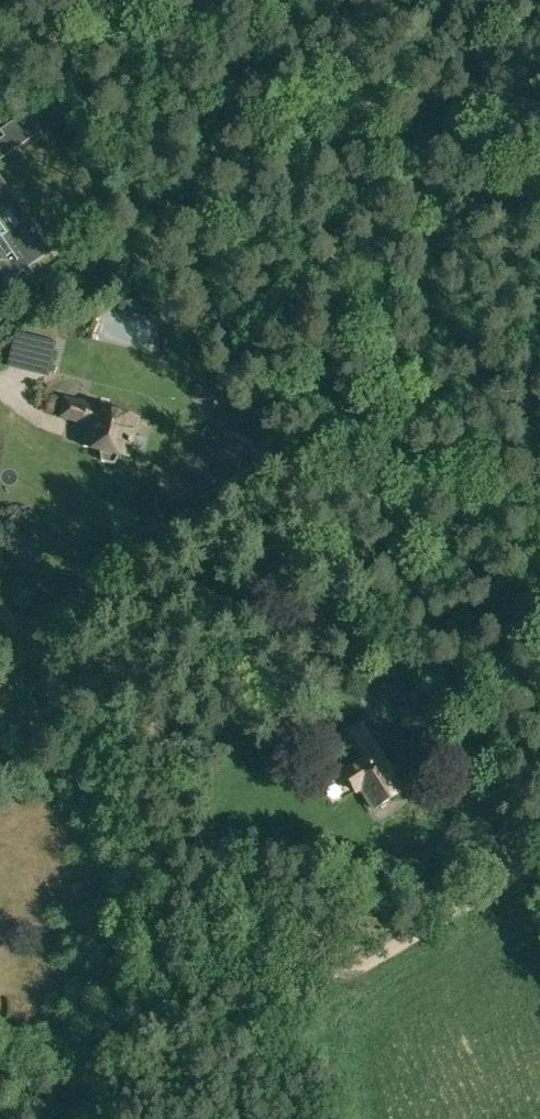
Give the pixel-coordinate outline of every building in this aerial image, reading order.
[(2,133),(6,139),(6,140),(15,154),(42,135),(28,115),(2,133)] [(9,285),(25,274),(28,280),(35,275),(32,270),(54,255),(41,237),(36,241),(25,224),(16,230),(7,217),(16,211),(0,188),(0,272),(9,285)] [(42,347),(36,374),(49,376),(56,342),(42,339),(40,347),(42,347)] [(104,461),(116,464),(122,455),(130,457),(140,419),(68,400),(64,417),(87,423),(90,428),(86,446),(103,450),(104,461)] [(219,417),(218,424),(221,430),(228,431),(234,428),(236,421),(232,415),(225,413),(219,417)] [(396,710),(410,732),(429,721),(415,698),(396,710)] [(366,793),(378,813),(409,795),(385,755),(383,755),(374,740),(368,730),(358,736),(365,746),(374,761),(349,776),(361,796),(366,793)] [(211,949),(204,956),(213,966),(220,958),(211,949)]
